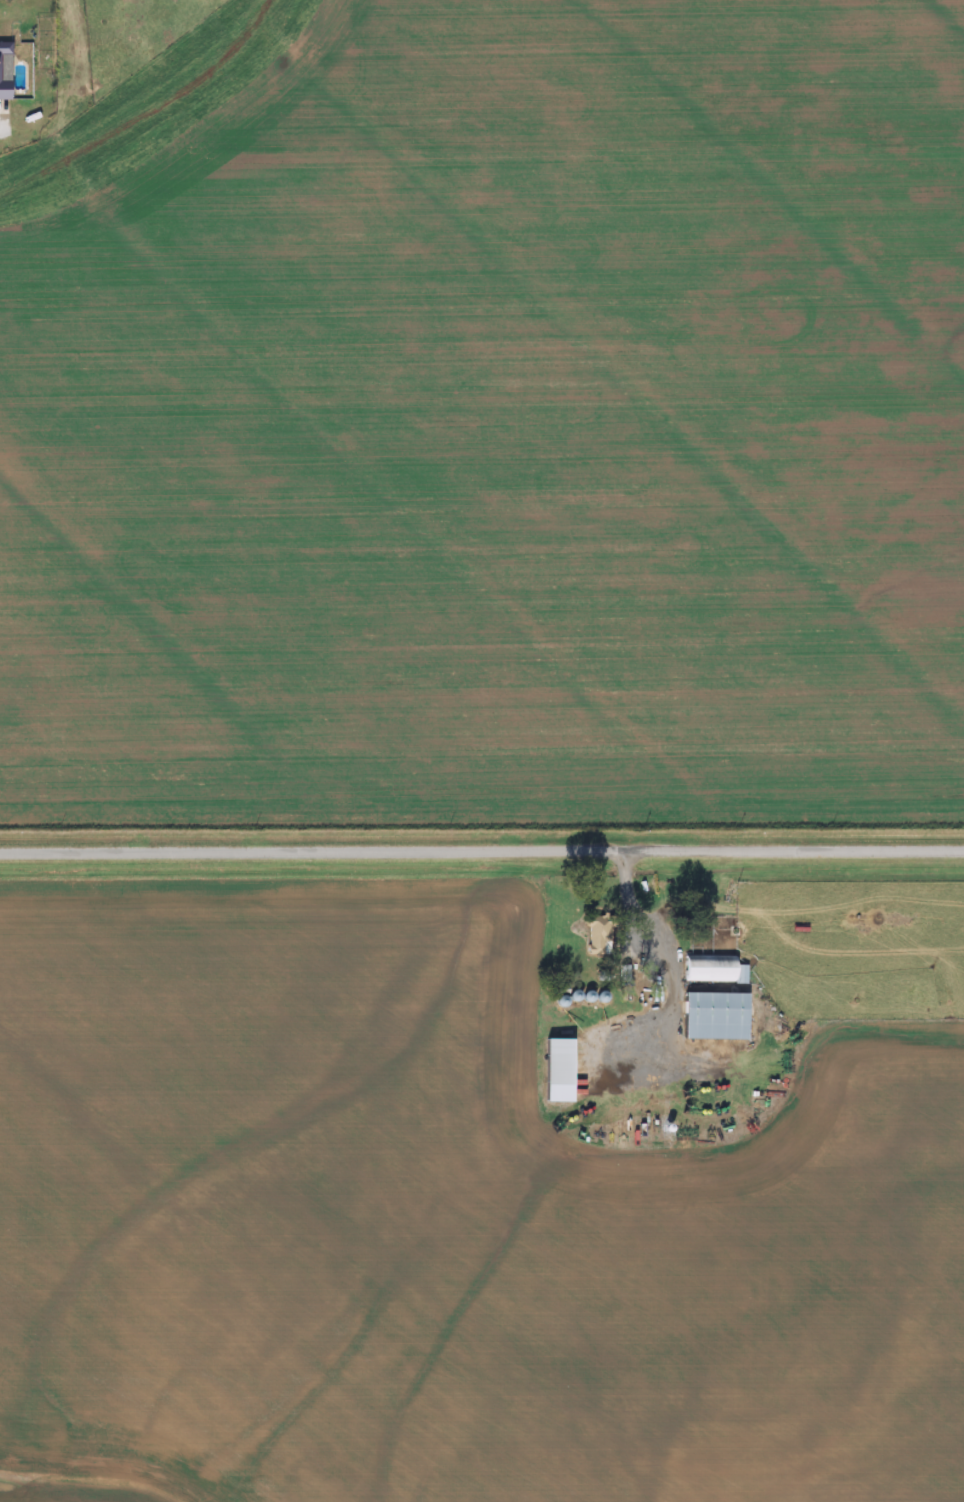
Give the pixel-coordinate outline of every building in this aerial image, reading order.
[(11,80),(3,80),(3,43),(0,43),(0,100),(11,100),(11,80)] [(736,957),(686,957),(685,983),(746,984),(747,968),(736,967),(736,957)] [(747,1041),(748,995),(685,994),(685,1041),(747,1041)] [(572,1103),(572,1041),(547,1041),(547,1103),(572,1103)]
